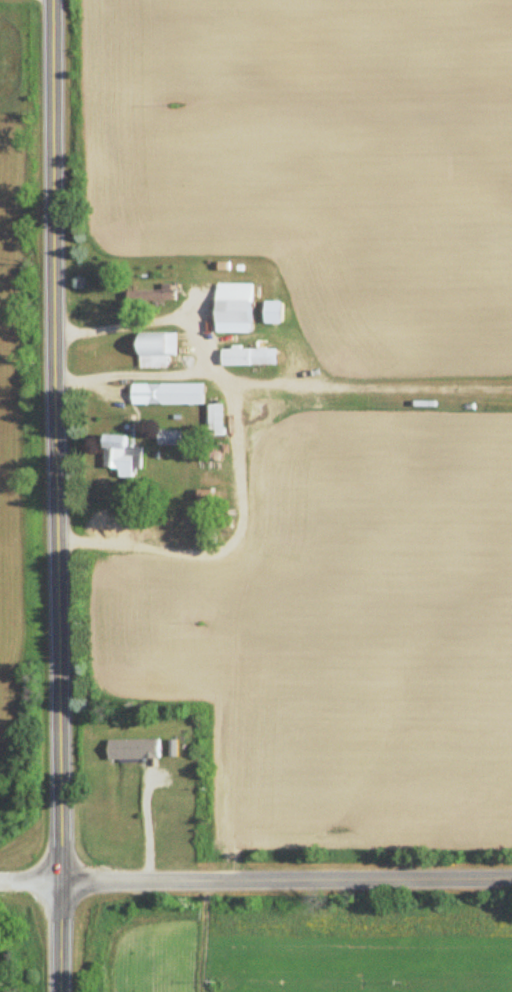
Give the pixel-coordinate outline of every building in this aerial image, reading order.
[(176,301),(176,284),(164,285),(164,291),(131,291),(131,302),(176,301)] [(252,284),(218,284),(218,333),(252,333),(252,284)] [(142,368),(169,368),(169,356),(179,356),(179,333),(142,333),(142,368)] [(224,366),(277,366),(277,348),(224,348),(224,366)] [(205,404),(205,384),(134,384),(134,404),(205,404)] [(224,436),(224,404),(210,404),(210,436),(224,436)] [(182,446),(182,430),(159,430),(159,446),(182,446)] [(130,456),(130,436),(108,435),(107,469),(122,469),(122,478),(136,478),(137,456),(130,456)] [(110,759),(160,759),(160,740),(110,740),(110,759)]
